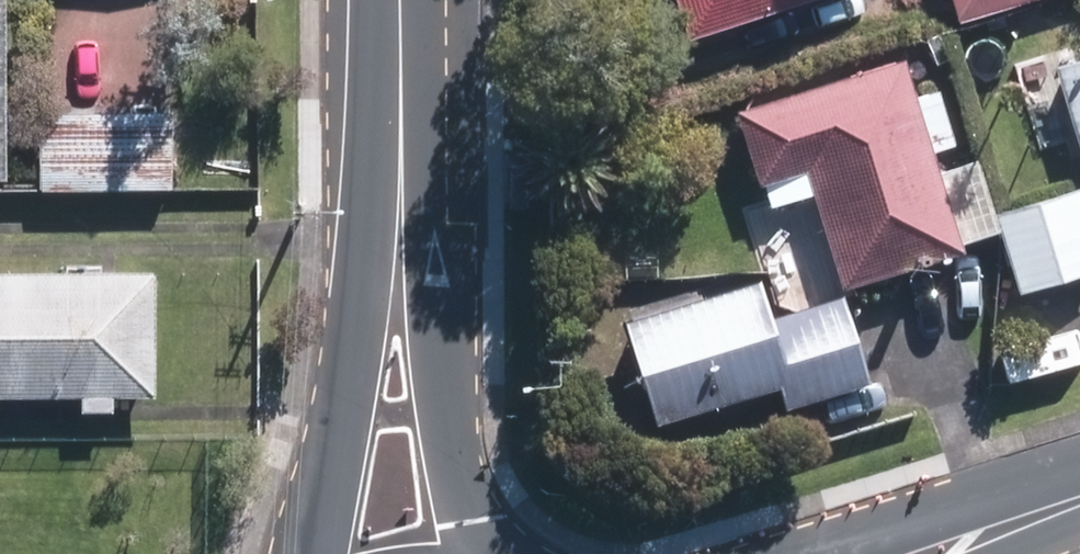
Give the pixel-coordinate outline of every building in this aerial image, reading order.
[(10,0),(0,0),(0,163),(9,163),(10,0)] [(706,25),(785,0),(698,0),(706,25)] [(969,9),(1000,0),(966,0),(969,9)] [(913,66),(759,112),(777,169),(823,155),(858,270),(965,238),(913,66)] [(176,110),(50,110),(50,173),(176,174),(176,110)] [(1015,214),(1035,282),(1079,269),(1079,195),(1015,214)] [(159,268),(0,267),(0,385),(158,385),(159,268)] [(773,285),(646,323),(669,399),(787,364),(797,397),(878,373),(856,300),(784,322),(773,285)]
